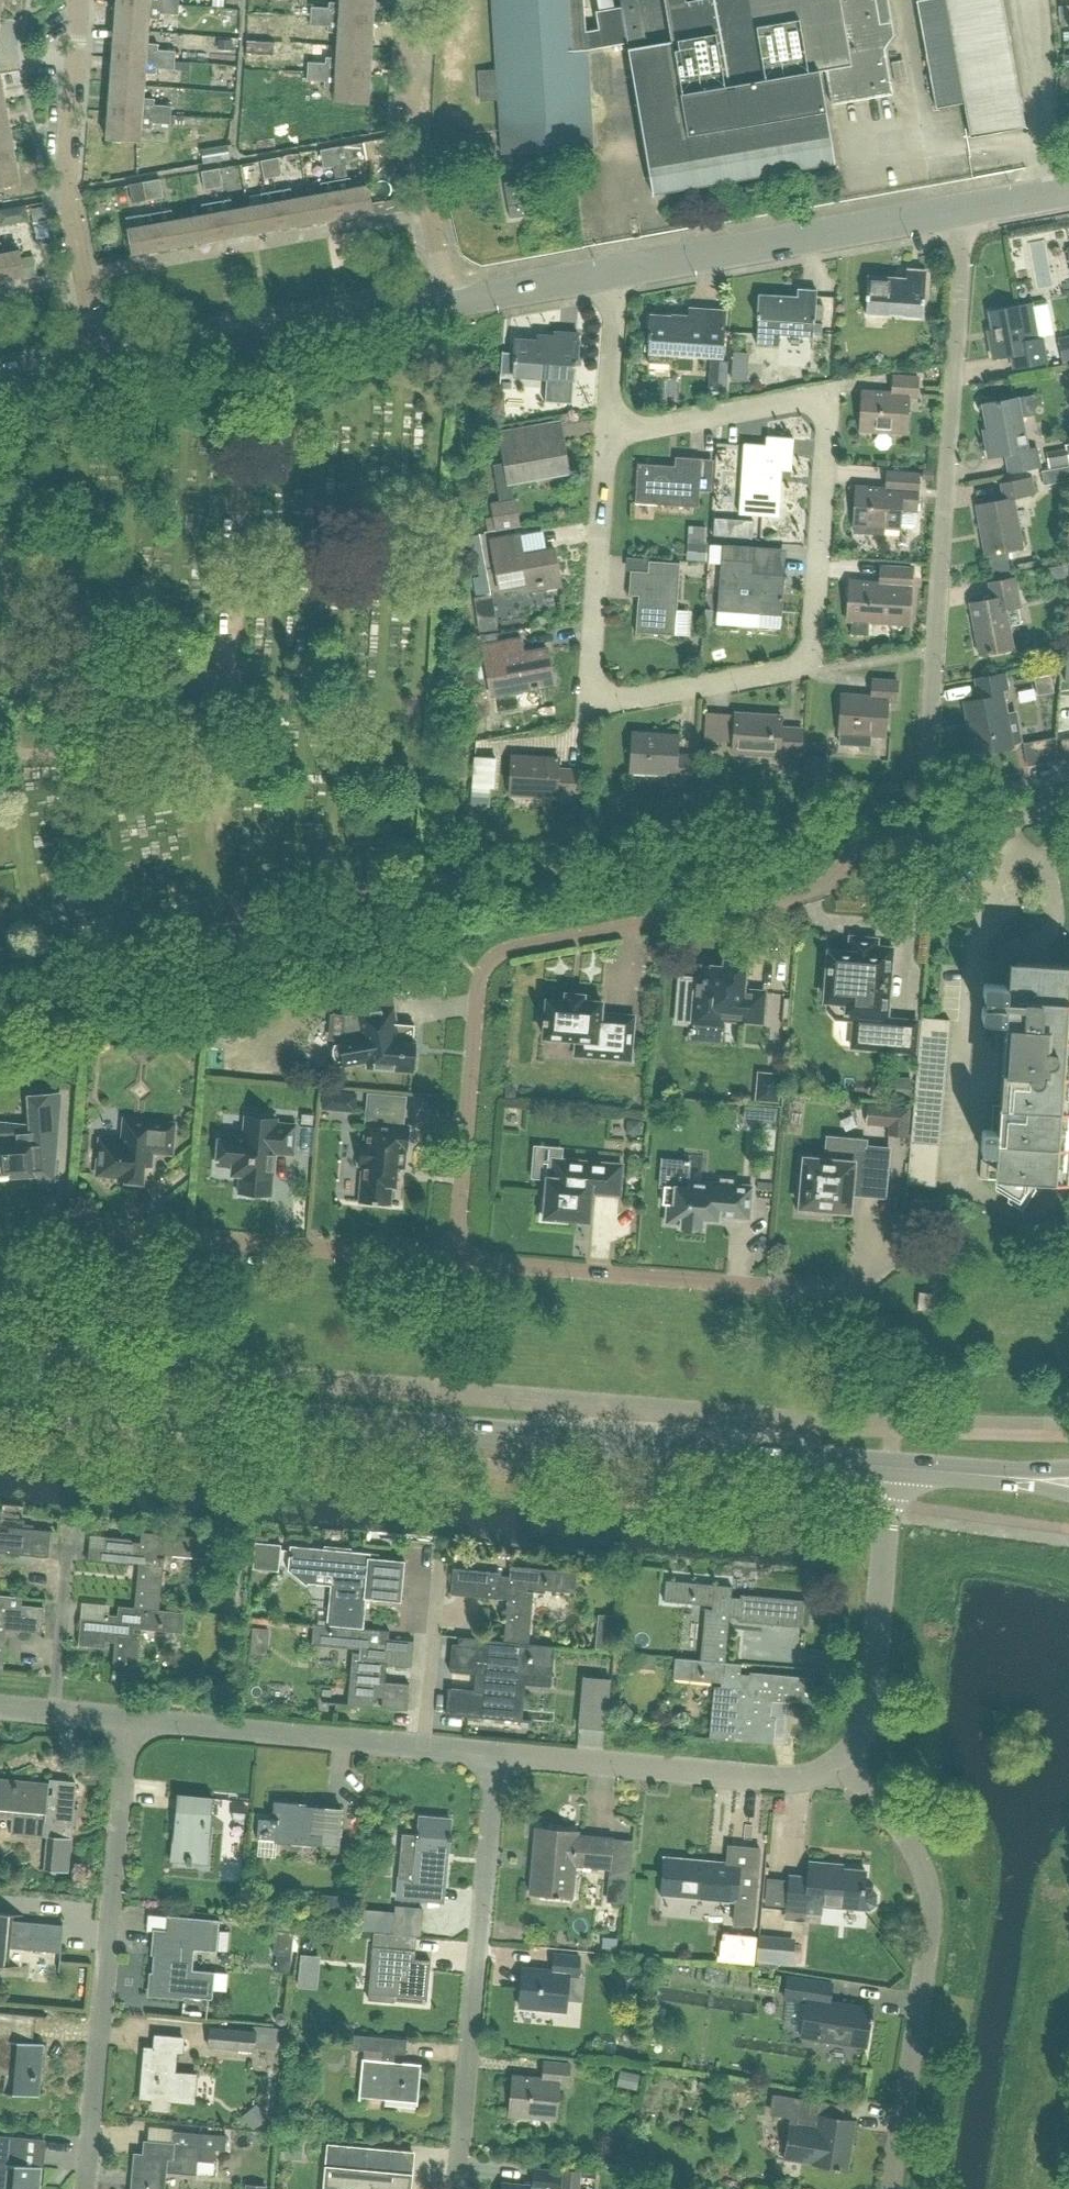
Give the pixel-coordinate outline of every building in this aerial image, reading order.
[(115,28),(150,30),(151,18),(162,19),(162,13),(180,14),(180,5),(117,0),(115,28)] [(374,20),(375,0),(341,0),(341,2),(330,1),(329,8),(312,7),(312,16),(374,20)] [(503,154),(594,148),(588,49),(586,31),(584,0),(493,0),(503,154)] [(621,7),(627,43),(654,195),(836,163),(820,71),(826,70),(832,104),(893,94),(885,49),(895,35),(889,0),(620,0),(621,7)] [(971,137),(1026,127),(1003,0),(923,0),(918,1),(937,108),(965,102),(971,137)] [(599,29),(586,31),(588,49),(627,43),(621,7),(596,11),(599,29)] [(338,45),(372,47),(374,20),(312,16),(311,25),(328,26),(328,33),(339,33),(338,45)] [(113,55),(176,60),(177,51),(159,49),(159,44),(149,43),(150,30),(115,28),(113,55)] [(269,46),(270,60),(286,59),(285,45),(269,46)] [(308,71),(371,75),(372,47),(338,45),(338,57),(327,57),(326,63),(308,62),(308,71)] [(111,83),(146,86),(147,73),(157,74),(158,68),(176,69),(176,60),(113,55),(111,83)] [(1060,87),(1068,86),(1068,69),(1057,70),(1060,87)] [(371,75),(308,71),(307,81),(325,82),(325,87),(335,88),(335,101),(369,103),(371,75)] [(109,111),(172,115),(173,105),(155,104),(156,98),(145,97),(146,86),(111,83),(109,111)] [(11,128),(6,101),(0,102),(0,130),(11,128)] [(172,115),(109,111),(107,139),(142,141),(143,128),(154,129),(154,123),(172,124),(172,115)] [(185,114),(174,113),(173,124),(184,125),(185,114)] [(0,130),(0,159),(16,156),(11,128),(0,130)] [(364,142),(340,147),(343,165),(346,165),(368,161),(364,142)] [(201,148),(204,163),(230,158),(227,143),(201,148)] [(343,165),(340,147),(331,149),(334,167),(337,180),(343,216),(374,211),(369,185),(353,188),(351,178),(349,179),(346,165),(343,165)] [(334,167),(331,149),(321,150),(325,169),(334,167)] [(21,184),(16,156),(0,159),(0,188),(21,184)] [(280,157),(271,159),(274,178),(283,176),(280,157)] [(274,178),(271,159),(262,161),(265,179),(274,178)] [(221,168),(211,170),(214,188),(224,187),(221,168)] [(214,188),(211,170),(202,172),(205,190),(214,188)] [(161,179),(152,181),(155,199),(164,197),(162,182),(161,179)] [(309,196),(313,222),(343,216),(337,180),(321,183),(323,193),(309,196)] [(526,216),(520,180),(505,183),(511,218),(526,216)] [(152,181),(142,182),(146,200),(155,199),(152,181)] [(133,202),(146,200),(142,182),(130,185),(133,202)] [(313,222),(309,196),(293,199),(292,188),(277,191),(284,227),(313,222)] [(284,227),(277,191),(262,193),(264,204),(249,206),(254,232),(284,227)] [(254,232),(249,206),(234,209),(232,199),(217,201),(224,238),(254,232)] [(224,238),(217,201),(202,204),(204,214),(189,217),(194,243),(224,238)] [(194,243),(189,217),(175,220),(173,209),(158,212),(164,248),(194,243)] [(133,254),(164,248),(158,212),(143,215),(145,225),(129,228),(133,254)] [(25,277),(21,251),(5,254),(3,243),(0,244),(0,281),(25,277)] [(1059,280),(1059,250),(1043,250),(1043,295),(1068,295),(1068,280),(1059,280)] [(868,300),(867,314),(923,318),(924,304),(927,271),(907,269),(907,279),(871,277),(871,276),(868,276),(866,300),(868,300)] [(759,320),(758,334),(814,337),(815,324),(816,324),(818,290),(798,289),(798,299),(761,297),(761,296),(759,295),(758,320),(759,320)] [(1033,304),(1021,306),(990,312),(994,336),(990,337),(994,359),(1012,355),(1014,369),(1048,362),(1043,338),(1040,338),(1033,304)] [(673,354),(705,356),(723,357),(726,310),(690,307),(689,318),(652,316),(652,315),(650,315),(648,339),(650,339),(648,362),(672,364),(673,354)] [(577,366),(579,333),(555,331),(555,342),(517,339),(517,338),(516,338),(515,352),(502,351),(501,373),(549,377),(547,402),(573,404),(576,366),(577,366)] [(720,366),(722,388),(733,388),(732,365),(720,366)] [(863,390),(861,431),(907,434),(909,398),(918,399),(919,377),(895,376),(894,392),(863,390)] [(1006,454),(1010,473),(1041,467),(1037,448),(1028,449),(1019,398),(984,405),(990,438),(985,439),(989,457),(1006,454)] [(515,499),(512,483),(545,477),(546,478),(552,477),(552,476),(570,473),(564,439),(531,445),(529,433),(501,437),(505,461),(494,463),(501,502),(492,503),(497,529),(520,525),(515,499)] [(744,443),(739,514),(778,517),(782,470),(791,471),(793,438),(766,436),(766,445),(744,443)] [(1064,444),(1065,448),(1046,452),(1049,468),(1068,463),(1068,443),(1064,444)] [(636,503),(700,508),(703,459),(677,457),(676,466),(638,463),(636,503)] [(855,526),(856,526),(855,532),(885,534),(885,528),(901,529),(901,528),(913,529),(917,526),(918,513),(921,473),(889,471),(888,488),(858,485),(855,526)] [(977,504),(986,554),(1024,548),(1015,498),(1035,495),(1032,478),(1004,483),(1007,499),(977,504)] [(479,595),(484,628),(485,632),(497,630),(491,593),(480,534),(472,535),(482,595),(479,595)] [(520,534),(491,539),(500,592),(543,585),(544,590),(562,586),(555,548),(524,553),(520,534)] [(718,612),(781,616),(782,616),(785,576),(747,573),(748,562),(754,562),(755,547),(723,545),(718,612)] [(1009,570),(1006,551),(989,554),(992,573),(1009,570)] [(650,560),(649,571),(631,570),(630,594),(639,595),(636,633),(676,635),(681,562),(650,560)] [(848,620),(852,621),(851,634),(869,635),(870,622),(909,624),(913,568),(881,566),(880,582),(850,580),(848,620)] [(970,603),(980,655),(1014,648),(1007,610),(1022,607),(1017,578),(989,583),(992,599),(970,603)] [(679,610),(678,636),(696,636),(696,610),(679,610)] [(521,638),(483,645),(493,697),(533,689),(533,690),(541,689),(541,688),(556,685),(549,650),(524,654),(521,638)] [(192,717),(216,718),(217,704),(218,704),(218,684),(218,670),(194,669),(192,717)] [(965,703),(971,737),(968,737),(972,759),(992,755),(991,752),(1015,747),(1016,747),(1015,744),(1022,741),(1017,712),(1009,714),(1009,713),(1008,713),(1004,690),(1010,689),(1007,672),(975,678),(979,700),(965,703)] [(843,693),(839,734),(839,743),(870,746),(871,735),(884,736),(884,737),(886,737),(889,701),(897,702),(899,680),(874,678),(872,695),(843,693)] [(780,756),(780,752),(802,753),(804,728),(789,727),(789,732),(782,732),(782,716),(736,713),(734,753),(780,756)] [(631,771),(636,772),(668,774),(668,782),(694,784),(696,755),(694,755),(694,756),(685,755),(685,754),(679,754),(681,735),(634,731),(631,771)] [(1024,743),(1028,766),(1056,761),(1057,737),(1024,743)] [(557,798),(558,795),(579,796),(581,771),(566,770),(566,774),(559,774),(560,758),(513,755),(511,795),(557,798)] [(805,756),(803,784),(826,785),(828,757),(805,756)] [(984,1154),(990,1154),(990,1159),(982,1158),(981,1178),(1016,1181),(1015,1203),(1019,1203),(1020,1181),(1068,1184),(1068,965),(1018,961),(1008,941),(997,947),(995,983),(989,982),(988,982),(987,983),(986,984),(985,984),(984,985),(984,987),(982,1016),(982,1017),(982,1018),(983,1019),(984,1019),(985,1020),(1007,1022),(1000,1105),(994,1104),(992,1130),(987,1129),(986,1130),(985,1130),(984,1131),(983,1132),(983,1133),(981,1150),(982,1151),(982,1152),(983,1152),(983,1153),(984,1154)] [(831,952),(827,1000),(826,1007),(836,1018),(856,1019),(854,1046),(915,1052),(918,1022),(887,1019),(893,949),(875,948),(874,951),(851,949),(850,953),(831,952)] [(695,996),(693,1017),(763,1023),(766,992),(744,990),(747,963),(726,961),(726,968),(704,966),(702,997),(695,996)] [(635,1016),(602,1013),(603,1002),(585,1000),(586,995),(567,993),(567,997),(544,995),(542,1018),(544,1019),(544,1024),(546,1024),(545,1037),(578,1040),(576,1055),(632,1060),(635,1016)] [(336,1044),(334,1049),(334,1053),(336,1058),(339,1062),(344,1061),(344,1065),(368,1061),(369,1068),(415,1071),(418,1043),(414,1043),(416,1025),(397,1023),(394,1007),(360,1013),(360,1017),(346,1016),(345,1038),(340,1039),(340,1043),(336,1044)] [(921,1032),(950,1035),(951,1020),(923,1018),(921,1032)] [(921,1032),(920,1046),(948,1048),(950,1035),(921,1032)] [(947,1062),(948,1048),(920,1046),(919,1059),(947,1062)] [(919,1059),(918,1073),(946,1076),(947,1062),(919,1059)] [(945,1089),(946,1076),(918,1073),(917,1087),(945,1089)] [(917,1087),(915,1100),(944,1103),(945,1089),(917,1087)] [(0,1124),(0,1176),(33,1174),(33,1176),(51,1177),(53,1152),(56,1153),(60,1099),(33,1096),(31,1126),(0,1124)] [(943,1117),(944,1103),(915,1100),(914,1114),(943,1117)] [(911,1108),(892,1107),(890,1133),(908,1134),(911,1108)] [(914,1114),(913,1128),(941,1130),(943,1117),(914,1114)] [(247,1137),(221,1135),(219,1163),(236,1165),(235,1173),(241,1174),(240,1194),(255,1195),(255,1192),(270,1194),(274,1152),(294,1153),(296,1125),(276,1123),(277,1120),(248,1118),(247,1137)] [(120,1177),(120,1181),(144,1183),(146,1165),(153,1165),(154,1152),(173,1154),(176,1123),(125,1119),(123,1141),(101,1139),(98,1175),(120,1177)] [(362,1143),(360,1164),(365,1164),(362,1201),(391,1204),(392,1185),(396,1185),(398,1167),(405,1168),(407,1149),(409,1149),(411,1127),(368,1124),(367,1143),(362,1143)] [(912,1142),(940,1145),(941,1130),(913,1128),(912,1142)] [(827,1160),(824,1159),(806,1158),(804,1173),(799,1173),(797,1192),(803,1192),(801,1207),(851,1212),(853,1182),(886,1185),(889,1149),(866,1147),(866,1141),(829,1138),(827,1160)] [(937,1186),(940,1145),(912,1142),(908,1183),(937,1186)] [(543,1198),(541,1220),(568,1222),(568,1219),(590,1221),(592,1192),(620,1194),(623,1165),(554,1159),(553,1178),(548,1177),(547,1198),(543,1198)] [(687,1187),(665,1185),(664,1204),(669,1204),(667,1223),(683,1224),(682,1229),(703,1230),(704,1219),(720,1221),(720,1216),(751,1219),(754,1186),(737,1185),(737,1180),(722,1179),(722,1183),(688,1180),(687,1187)] [(935,1294),(920,1292),(918,1309),(933,1311),(935,1294)] [(0,1547),(8,1547),(8,1554),(50,1558),(53,1530),(10,1526),(10,1532),(1,1531),(2,1518),(0,1518),(0,1548),(0,1547)] [(141,1561),(136,1606),(161,1609),(165,1560),(166,1560),(166,1558),(159,1557),(159,1553),(206,1557),(206,1558),(207,1558),(209,1537),(143,1531),(141,1542),(134,1541),(134,1538),(92,1534),(89,1561),(131,1565),(132,1560),(141,1561)] [(281,1566),(283,1544),(256,1542),(254,1564),(281,1566)] [(331,1625),(365,1628),(368,1598),(403,1601),(406,1560),(371,1557),(372,1552),(291,1545),(289,1570),(291,1570),(291,1569),(308,1583),(318,1571),(335,1573),(331,1625)] [(451,1594),(474,1596),(500,1599),(501,1594),(509,1595),(505,1641),(530,1643),(533,1604),(534,1604),(535,1592),(528,1591),(528,1588),(575,1592),(577,1593),(578,1571),(511,1565),(510,1576),(502,1575),(503,1572),(454,1568),(451,1594)] [(706,1612),(701,1659),(727,1661),(732,1611),(740,1612),(739,1621),(792,1626),(795,1599),(741,1594),(741,1597),(733,1597),(734,1586),(667,1580),(665,1601),(666,1601),(666,1600),(713,1605),(713,1609),(706,1608),(705,1611),(706,1612)] [(5,1673),(10,1625),(17,1626),(17,1631),(43,1633),(45,1606),(22,1604),(23,1596),(0,1594),(0,1672),(5,1673)] [(113,1683),(164,1688),(164,1686),(139,1684),(142,1639),(143,1639),(143,1632),(136,1631),(136,1628),(183,1632),(183,1633),(184,1633),(186,1611),(161,1609),(136,1606),(136,1607),(120,1606),(119,1615),(111,1615),(111,1613),(107,1613),(107,1619),(83,1617),(80,1645),(107,1648),(108,1637),(117,1638),(113,1683)] [(324,1700),(323,1702),(374,1707),(375,1697),(384,1697),(383,1708),(409,1710),(411,1684),(386,1682),(388,1665),(413,1667),(415,1640),(391,1638),(391,1630),(365,1628),(331,1625),(315,1624),(313,1644),(361,1649),(360,1652),(353,1651),(352,1663),(353,1663),(349,1703),(324,1700)] [(556,1645),(530,1643),(505,1641),(460,1637),(460,1644),(454,1644),(451,1670),(478,1673),(478,1667),(486,1668),(484,1692),(450,1689),(447,1714),(532,1722),(532,1720),(513,1718),(517,1673),(553,1676),(556,1645)] [(636,1656),(635,1670),(655,1672),(656,1657),(636,1656)] [(744,1741),(774,1744),(777,1717),(766,1716),(767,1700),(813,1705),(816,1677),(750,1671),(750,1674),(742,1673),(743,1663),(727,1661),(701,1659),(676,1656),(674,1678),(675,1678),(675,1677),(722,1682),(722,1686),(714,1685),(714,1688),(715,1688),(710,1736),(685,1733),(684,1735),(735,1740),(735,1738),(744,1738),(744,1741)] [(609,1724),(614,1675),(587,1673),(583,1721),(609,1724)] [(73,1839),(79,1785),(77,1785),(77,1781),(51,1778),(51,1782),(0,1777),(0,1814),(14,1815),(12,1833),(47,1837),(44,1869),(70,1872),(73,1839)] [(193,1865),(193,1863),(207,1864),(213,1800),(214,1800),(215,1798),(178,1794),(178,1796),(179,1796),(173,1861),(188,1862),(188,1864),(193,1865)] [(273,1818),(273,1819),(259,1817),(257,1837),(274,1838),(274,1840),(339,1845),(338,1846),(340,1846),(343,1809),(341,1808),(341,1809),(277,1803),(276,1818),(273,1818)] [(398,1898),(428,1900),(429,1886),(447,1887),(451,1840),(453,1840),(453,1835),(451,1834),(452,1819),(420,1816),(419,1832),(417,1832),(417,1836),(419,1836),(415,1878),(400,1877),(398,1898)] [(537,1827),(531,1893),(555,1895),(555,1897),(560,1897),(560,1896),(573,1897),(576,1865),(611,1868),(614,1838),(579,1835),(579,1831),(537,1827)] [(758,1848),(744,1847),(729,1845),(729,1846),(730,1847),(728,1862),(665,1856),(661,1896),(737,1903),(736,1914),(751,1916),(758,1848)] [(791,1876),(788,1911),(823,1914),(824,1905),(871,1909),(876,1904),(877,1894),(873,1888),(865,1887),(867,1871),(830,1868),(831,1864),(811,1862),(809,1877),(791,1876)] [(349,1912),(350,1896),(322,1893),(320,1910),(349,1912)] [(423,1907),(395,1905),(392,1933),(421,1936),(423,1907)] [(59,1971),(61,1971),(65,1925),(14,1920),(14,1915),(27,1916),(27,1914),(0,1912),(0,1966),(22,1968),(22,1966),(10,1965),(12,1947),(61,1952),(59,1971)] [(157,1931),(155,1954),(151,1993),(214,1999),(216,1971),(194,1969),(196,1949),(218,1951),(221,1919),(172,1915),(170,1932),(157,1931)] [(598,1943),(613,1944),(614,1927),(599,1926),(598,1943)] [(277,1928),(275,1951),(294,1953),(296,1930),(277,1928)] [(417,1936),(389,1934),(375,1932),(369,1996),(371,1997),(371,1993),(427,1998),(427,2002),(428,2002),(432,1960),(404,1958),(405,1950),(416,1951),(417,1936)] [(756,1961),(793,1965),(796,1937),(759,1933),(756,1961)] [(525,1967),(521,2007),(568,2012),(571,1973),(578,1973),(577,1977),(579,1977),(581,1956),(556,1953),(554,1970),(525,1967)] [(833,1983),(788,1976),(785,1998),(807,2001),(801,2037),(865,2047),(863,2060),(865,2061),(871,2021),(874,2021),(875,2016),(872,2016),(873,2008),(830,2001),(833,1983)] [(41,2096),(46,2043),(27,2041),(29,2016),(48,2018),(48,2016),(0,2011),(0,2074),(6,2074),(5,2091),(0,2091),(0,2092),(41,2096)] [(255,2051),(257,2030),(210,2025),(208,2046),(255,2051)] [(168,2111),(169,2100),(195,2103),(198,2072),(176,2070),(178,2052),(183,2052),(185,2038),(156,2035),(155,2048),(147,2048),(142,2098),(152,2098),(151,2109),(168,2111)] [(408,2040),(380,2037),(352,2035),(351,2048),(364,2049),(359,2100),(361,2100),(362,2097),(417,2102),(416,2105),(418,2106),(422,2064),(395,2061),(396,2053),(407,2054),(408,2040)] [(515,2075),(511,2115),(557,2120),(561,2080),(568,2081),(568,2085),(569,2085),(571,2063),(546,2061),(545,2078),(515,2075)] [(835,2104),(801,2099),(778,2095),(774,2115),(792,2118),(785,2159),(835,2167),(835,2169),(840,2170),(841,2168),(848,2169),(856,2121),(833,2117),(835,2104)] [(137,2154),(133,2188),(165,2188),(166,2172),(198,2175),(199,2162),(216,2163),(217,2150),(227,2151),(228,2137),(175,2131),(173,2145),(147,2142),(146,2155),(137,2154)] [(44,2166),(24,2165),(26,2140),(46,2141),(46,2139),(0,2135),(0,2188),(41,2188),(44,2166)] [(329,2145),(325,2184),(339,2186),(338,2188),(410,2188),(411,2174),(388,2172),(387,2174),(375,2173),(375,2171),(364,2170),(366,2148),(329,2145)] [(504,2188),(551,2188),(558,2188),(560,2188),(561,2171),(536,2169),(534,2186),(505,2183),(504,2188)] [(563,2169),(562,2188),(580,2188),(582,2170),(563,2169)]
